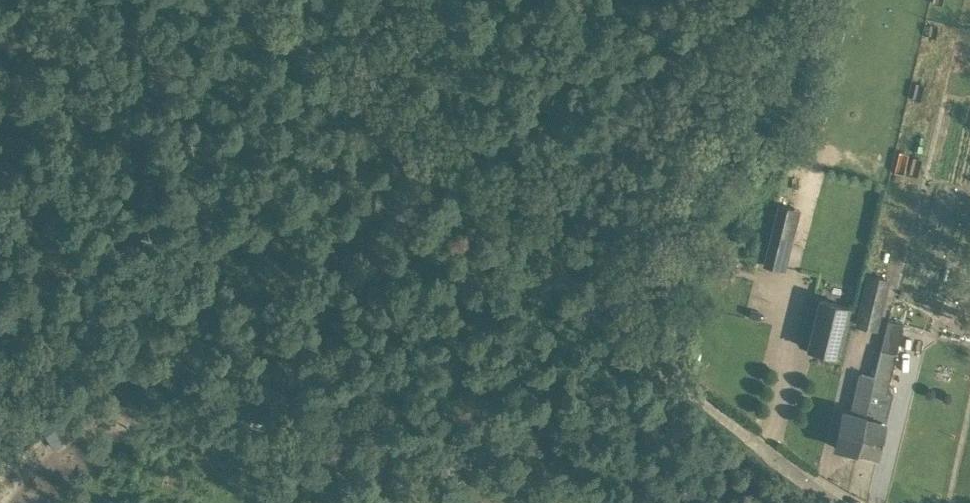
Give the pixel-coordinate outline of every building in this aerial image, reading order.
[(781,269),(796,209),(779,204),(763,264),(781,269)] [(875,329),(887,281),(869,276),(857,325),(875,329)] [(837,356),(849,308),(819,301),(807,349),(837,356)] [(888,392),(904,324),(888,321),(874,378),(869,397),(856,452),(878,458),(893,394),(888,392)] [(856,452),(869,397),(874,378),(862,375),(852,415),(843,412),(835,447),(856,452)]
